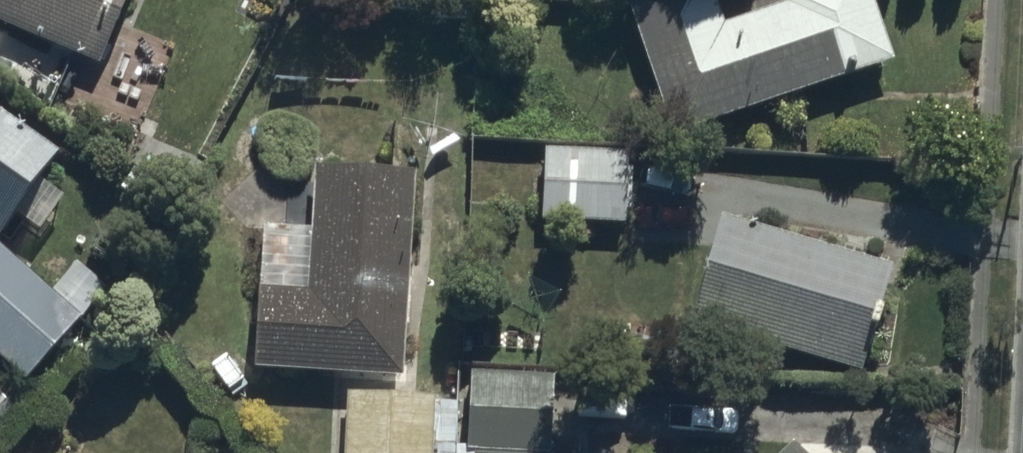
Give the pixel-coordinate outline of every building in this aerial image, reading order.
[(102,74),(132,0),(0,0),(0,33),(102,74)] [(627,11),(675,150),(896,73),(870,0),(802,0),(783,7),(787,18),(724,40),(710,0),(657,0),(627,11)] [(0,126),(0,249),(0,250),(59,168),(0,126)] [(630,161),(544,159),(542,233),(628,236),(630,161)] [(415,186),(314,184),(308,307),(255,305),(252,385),(334,389),(331,452),(454,452),(457,394),(405,391),(415,186)] [(893,281),(723,232),(692,335),(862,384),(871,355),(879,357),(885,335),(878,333),(893,281)] [(27,394),(111,299),(80,271),(52,303),(0,257),(0,370),(27,394)] [(556,371),(471,367),(467,452),(552,452),(556,371)]
